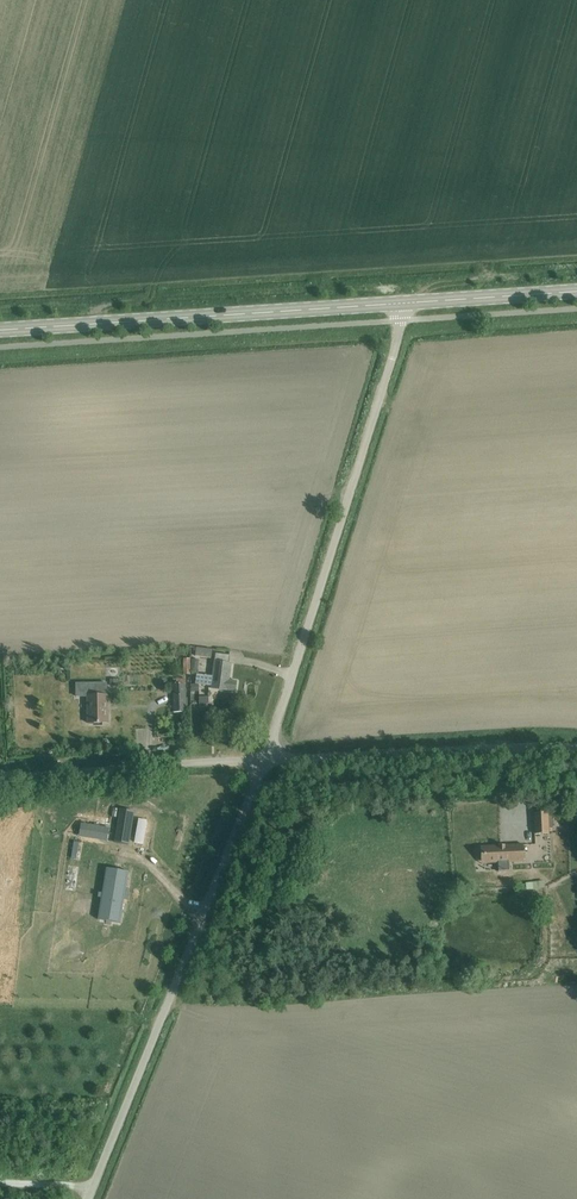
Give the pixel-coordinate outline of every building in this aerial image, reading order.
[(211,650),(196,648),(195,656),(210,658),(211,650)] [(229,656),(215,654),(212,676),(196,674),(195,684),(211,686),(210,689),(235,692),(236,682),(229,681),(231,664),(228,663),(229,656)] [(185,679),(173,679),(173,713),(185,713),(185,679)] [(107,682),(75,683),(75,696),(87,696),(87,723),(107,723),(107,695),(107,682)] [(119,809),(118,818),(132,820),(133,812),(119,809)] [(533,813),(534,835),(548,834),(547,812),(533,813)] [(99,840),(107,841),(109,828),(80,824),(79,834),(100,838),(99,840)] [(115,834),(114,842),(128,845),(129,836),(115,834)] [(523,845),(483,847),(483,861),(497,860),(497,863),(497,872),(509,871),(509,863),(523,862),(523,845)] [(101,898),(98,913),(121,916),(127,878),(105,874),(102,893),(101,898)]
